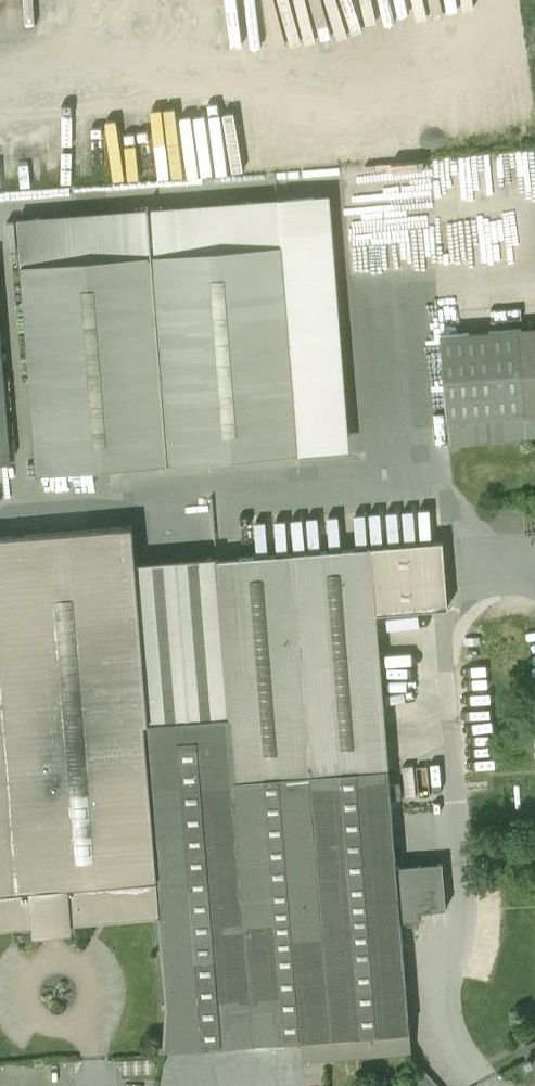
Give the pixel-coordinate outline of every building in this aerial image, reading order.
[(281,222),(20,243),(39,475),(348,450),(327,193),(279,197),(281,222)] [(12,463),(0,313),(0,464),(12,463)] [(441,335),(450,443),(534,436),(534,327),(441,335)] [(377,613),(448,607),(443,542),(219,560),(218,557),(136,564),(132,527),(0,537),(0,928),(41,925),(42,930),(65,928),(65,923),(160,915),(164,956),(163,956),(163,959),(164,959),(168,999),(164,1000),(164,1004),(168,1003),(166,1043),(162,1043),(163,1048),(302,1037),(304,1058),(412,1049),(402,921),(420,920),(419,911),(448,910),(444,863),(398,866),(392,800),(403,799),(401,784),(391,785),(390,779),(396,778),(395,768),(390,768),(377,613)] [(524,1047),(531,1059),(521,1064),(526,1073),(534,1068),(534,1042),(524,1047)] [(423,1069),(405,1085),(440,1085),(423,1069)]
